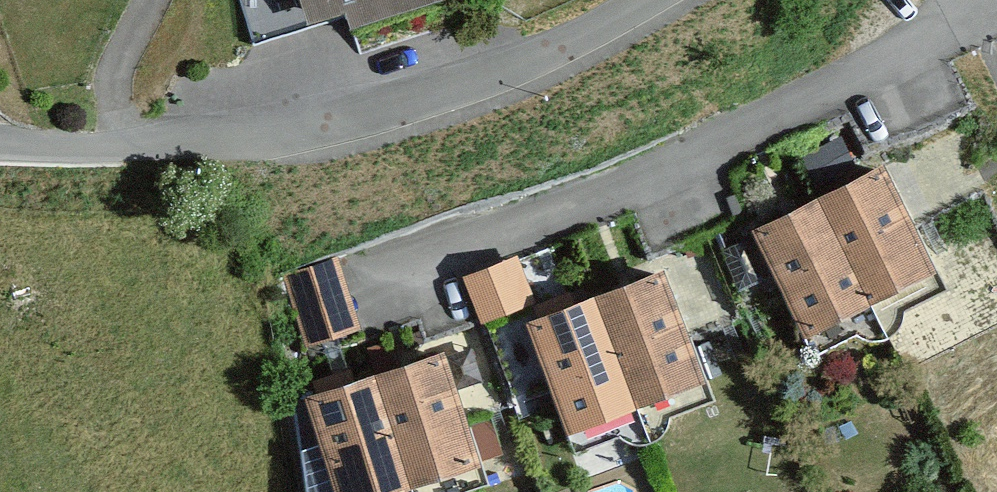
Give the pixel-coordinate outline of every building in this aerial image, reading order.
[(308,19),(349,6),(354,22),(424,0),(302,0),(308,19)] [(883,166),(820,199),(872,300),(936,267),(883,166)] [(820,199),(754,233),(806,334),(872,300),(820,199)] [(519,256),(466,275),(483,321),(536,302),(519,256)] [(284,276),(308,344),(357,326),(333,258),(284,276)] [(661,268),(594,294),(637,402),(703,375),(661,268)] [(594,294),(528,321),(570,428),(637,402),(594,294)] [(410,483),(481,460),(444,350),(373,373),(410,483)] [(410,483),(373,373),(306,396),(339,491),(384,491),(410,483)]
